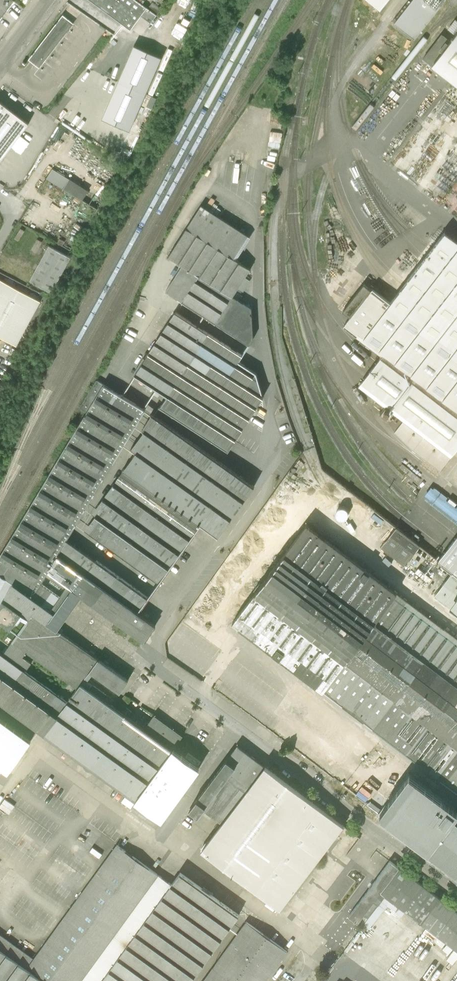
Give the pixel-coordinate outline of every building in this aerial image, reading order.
[(131,30),(141,15),(151,22),(156,15),(136,0),(90,0),(131,30)] [(380,10),(388,0),(367,0),(380,10)] [(394,23),(414,39),(445,0),(412,0),(394,23)] [(63,15),(29,59),(34,63),(40,67),(73,24),(68,19),(63,15)] [(456,35),(456,33),(456,22),(455,20),(448,29),(456,35)] [(456,85),(456,33),(456,35),(451,41),(432,66),(456,85)] [(423,59),(432,66),(451,41),(441,35),(423,59)] [(148,115),(106,88),(90,112),(127,136),(134,126),(139,129),(148,115)] [(0,101),(0,161),(12,146),(21,153),(30,142),(20,135),(29,123),(0,101)] [(69,179),(52,169),(47,178),(82,200),(88,192),(69,179)] [(201,203),(186,227),(219,247),(234,256),(238,250),(249,233),(201,203)] [(177,260),(183,264),(200,274),(219,247),(186,227),(169,254),(177,260)] [(383,356),(456,413),(456,242),(444,232),(431,249),(424,259),(404,284),(397,293),(390,302),(373,289),(350,318),(344,326),(383,356)] [(39,251),(42,240),(37,238),(33,249),(39,251)] [(49,245),(30,281),(51,292),(71,257),(49,245)] [(219,247),(200,274),(232,294),(250,266),(242,261),(234,256),(219,247)] [(184,300),(200,274),(183,264),(171,283),(166,289),(184,300)] [(209,316),(215,321),(224,307),(232,294),(200,274),(184,300),(209,316)] [(0,279),(0,337),(16,345),(40,301),(0,279)] [(342,312),(350,318),(373,289),(372,288),(371,290),(364,284),(342,312)] [(232,294),(224,307),(254,325),(253,308),(232,294)] [(254,337),(254,325),(224,307),(215,321),(228,329),(250,343),(254,337)] [(177,310),(163,332),(196,353),(210,332),(203,327),(177,310)] [(182,374),(196,353),(163,332),(156,342),(149,353),(182,374)] [(160,407),(195,430),(240,361),(245,354),(210,332),(196,353),(182,374),(169,394),(165,400),(160,407)] [(169,394),(182,374),(149,353),(140,366),(136,373),(169,394)] [(404,420),(395,432),(414,451),(440,471),(456,448),(456,413),(383,356),(376,364),(366,377),(359,386),(378,400),(376,403),(381,407),(383,404),(386,406),(380,414),(387,420),(393,412),(404,420)] [(195,430),(213,441),(258,372),(240,361),(195,430)] [(265,396),(258,372),(213,441),(229,451),(233,444),(265,396)] [(87,413),(104,385),(96,380),(79,409),(87,413)] [(0,557),(0,575),(13,582),(34,595),(42,583),(45,578),(46,575),(49,571),(58,555),(67,540),(71,533),(77,523),(86,508),(95,493),(105,477),(114,462),(125,443),(136,425),(146,408),(105,383),(104,385),(87,413),(0,557)] [(222,462),(152,412),(143,429),(144,430),(189,462),(216,481),(227,465),(222,462)] [(189,462),(144,430),(138,440),(132,448),(137,451),(177,480),(189,462)] [(177,480),(137,451),(131,460),(124,469),(164,498),(177,480)] [(189,462),(177,480),(232,519),(255,485),(251,483),(227,465),(216,481),(189,462)] [(164,498),(124,469),(119,477),(114,484),(153,512),(164,498)] [(177,480),(164,498),(202,526),(210,532),(218,538),(232,519),(177,480)] [(153,512),(114,484),(108,491),(103,498),(143,527),(153,512)] [(349,491),(342,501),(363,516),(370,506),(349,491)] [(143,527),(103,498),(98,506),(93,513),(96,515),(132,542),(143,527)] [(164,498),(153,512),(191,540),(196,533),(202,526),(164,498)] [(153,512),(143,527),(181,555),(186,548),(191,540),(153,512)] [(132,542),(96,515),(91,523),(86,530),(121,556),(132,542)] [(307,525),(232,623),(456,793),(456,638),(307,525)] [(143,527),(132,542),(171,569),(175,562),(181,555),(143,527)] [(420,547),(396,528),(380,547),(404,566),(420,547)] [(438,562),(452,573),(456,576),(456,537),(438,562)] [(67,540),(58,555),(85,574),(95,560),(67,540)] [(165,577),(171,569),(132,542),(121,556),(160,585),(165,577)] [(85,574),(78,569),(58,555),(49,571),(46,575),(45,578),(42,583),(34,595),(13,582),(0,608),(0,621),(11,629),(16,621),(19,623),(22,619),(27,623),(33,614),(57,631),(60,627),(82,596),(119,622),(131,630),(133,632),(134,633),(145,640),(156,625),(139,613),(85,574)] [(149,598),(95,560),(85,574),(139,613),(144,606),(149,598)] [(456,612),(456,576),(452,573),(435,595),(456,612)] [(13,582),(0,575),(0,608),(13,582)] [(187,611),(164,648),(186,662),(188,659),(191,660),(193,657),(184,652),(183,654),(177,650),(182,642),(180,641),(196,616),(187,611)] [(27,623),(4,656),(26,671),(31,664),(23,658),(26,653),(65,681),(77,690),(81,684),(85,679),(98,660),(93,657),(91,655),(57,631),(33,614),(27,623)] [(57,716),(68,702),(56,693),(26,671),(4,656),(0,653),(0,675),(57,716)] [(104,664),(98,660),(85,679),(88,681),(90,678),(93,674),(120,693),(128,682),(107,666),(105,665),(104,664)] [(57,716),(0,675),(0,704),(43,734),(57,716)] [(77,690),(68,702),(161,767),(174,750),(144,729),(81,684),(77,690)] [(68,702),(57,716),(151,782),(161,767),(68,702)] [(154,715),(144,729),(174,750),(177,743),(182,736),(154,715)] [(136,802),(151,782),(57,716),(43,734),(136,802)] [(8,724),(0,718),(0,735),(8,724)] [(8,724),(0,735),(0,766),(8,772),(31,741),(8,724)] [(251,786),(266,766),(261,762),(238,745),(228,760),(237,766),(233,773),(251,786)] [(136,802),(161,820),(182,791),(199,768),(187,760),(174,750),(161,767),(151,782),(136,802)] [(223,823),(251,786),(233,773),(237,766),(228,760),(191,807),(200,815),(204,809),(213,816),(218,820),(223,823)] [(223,823),(202,850),(225,868),(249,887),(281,843),(312,800),(268,768),(266,766),(251,786),(223,823)] [(456,875),(456,820),(453,817),(456,812),(449,806),(444,803),(405,773),(386,797),(374,813),(456,875)] [(312,800),(281,843),(249,887),(262,897),(279,909),(312,867),(329,844),(344,825),(312,800)] [(34,959),(65,980),(81,980),(160,874),(129,852),(118,844),(113,850),(109,855),(34,959)] [(362,925),(363,925),(385,895),(403,871),(390,860),(348,916),(357,923),(358,922),(362,925)] [(403,871),(385,895),(363,925),(383,940),(405,911),(456,950),(456,911),(403,871)] [(102,980),(192,980),(194,978),(240,915),(207,892),(181,872),(173,884),(102,980)] [(173,884),(167,879),(160,874),(81,980),(102,980),(173,884)] [(220,958),(253,980),(267,980),(288,951),(267,936),(246,921),(220,958)] [(45,980),(65,980),(34,959),(0,935),(0,949),(45,980)] [(416,944),(401,966),(417,978),(433,955),(416,944)] [(0,949),(0,980),(45,980),(0,949)] [(220,958),(203,980),(253,980),(220,958)]
